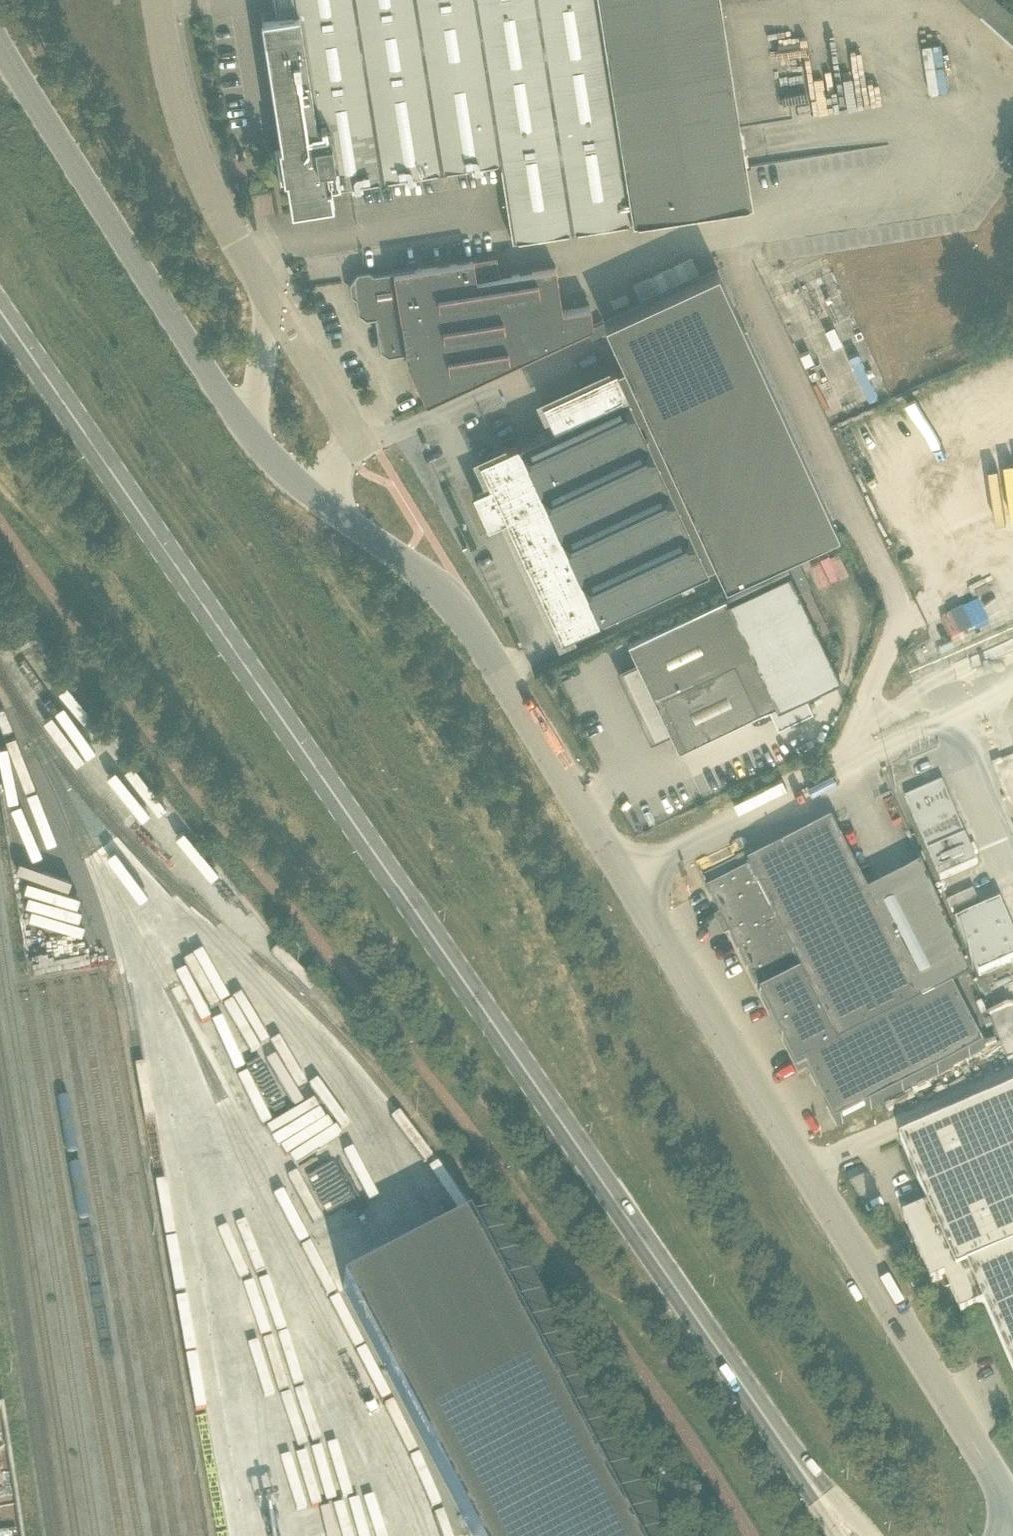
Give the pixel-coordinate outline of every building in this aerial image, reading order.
[(330,187),(298,0),(275,0),(277,15),(267,16),(290,160),(297,208),(333,202),(330,187)] [(330,187),(350,184),(496,161),(499,160),(505,199),(512,239),(754,201),(751,185),(748,168),(742,124),(722,0),(298,0),(330,187)] [(1012,38),(1012,7),(1005,0),(971,0),(1012,38)] [(420,388),(426,402),(467,383),(593,324),(590,304),(563,309),(560,291),(556,265),(499,274),(496,254),(467,259),(364,275),(360,276),(354,283),(359,311),(366,317),(376,316),(381,348),(388,354),(405,351),(407,361),(420,388)] [(624,366),(616,370),(615,368),(541,402),(553,427),(523,441),(504,450),(499,452),(480,460),(490,483),(472,491),(488,524),(506,516),(561,636),(604,616),(707,568),(706,567),(715,563),(724,582),(837,530),(724,285),(717,268),(603,321),(615,346),(624,366)] [(627,643),(654,697),(647,700),(664,735),(678,728),(685,742),(677,746),(678,748),(775,702),(783,717),(775,721),(776,724),(811,707),(802,689),(838,672),(788,565),(627,643)] [(943,784),(906,800),(941,881),(978,865),(943,784)] [(823,1097),(839,1127),(885,1104),(986,1052),(955,991),(925,1006),(873,904),(834,826),(758,865),(708,890),(726,927),(731,936),(800,1072),(808,1067),(818,1087),(823,1097)] [(920,879),(873,904),(925,1006),(955,991),(966,985),(920,879)] [(974,892),(949,903),(953,913),(978,902),(974,892)] [(957,923),(980,977),(1012,962),(1012,930),(1002,903),(957,923)] [(904,1218),(933,1285),(946,1279),(962,1315),(985,1306),(1012,1370),(1012,1093),(901,1141),(930,1207),(904,1218)] [(343,1291),(472,1535),(631,1535),(468,1225),(439,1241),(425,1248),(343,1291)]
